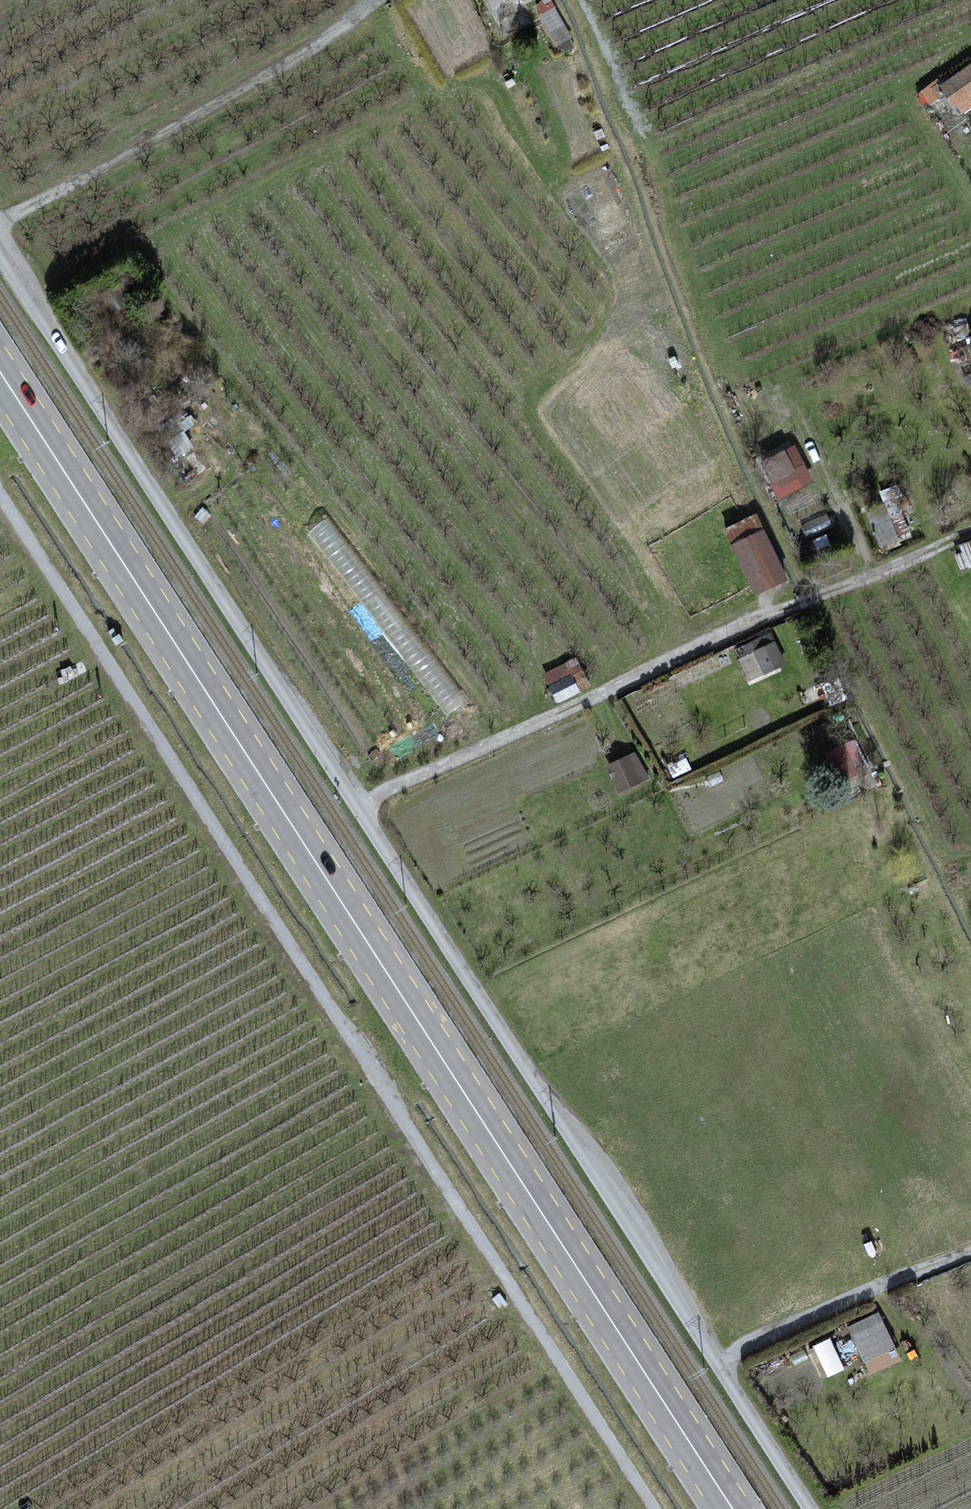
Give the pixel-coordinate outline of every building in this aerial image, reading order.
[(497,19),(534,0),(487,0),(497,19)] [(570,37),(551,1),(537,8),(556,44),(570,37)] [(941,86),(960,112),(970,105),(970,65),(941,86)] [(194,424),(185,411),(160,429),(179,455),(192,446),(182,432),(194,424)] [(795,448),(765,462),(781,496),(811,482),(795,448)] [(917,532),(897,486),(882,492),(902,538),(917,532)] [(867,511),(882,549),(898,542),(883,505),(867,511)] [(757,518),(728,532),(757,593),(787,579),(757,518)] [(961,546),(964,554),(958,557),(963,567),(970,564),(970,542),(961,546)] [(742,655),(773,639),(768,630),(737,646),(742,655)] [(774,644),(739,659),(749,680),(783,664),(774,644)] [(575,659),(546,673),(559,700),(588,685),(575,659)] [(863,768),(852,743),(829,753),(840,778),(863,768)] [(635,754),(609,766),(621,791),(647,779),(635,754)] [(878,1314),(850,1328),(871,1374),(900,1361),(878,1314)] [(832,1336),(814,1343),(828,1375),(845,1367),(832,1336)]
